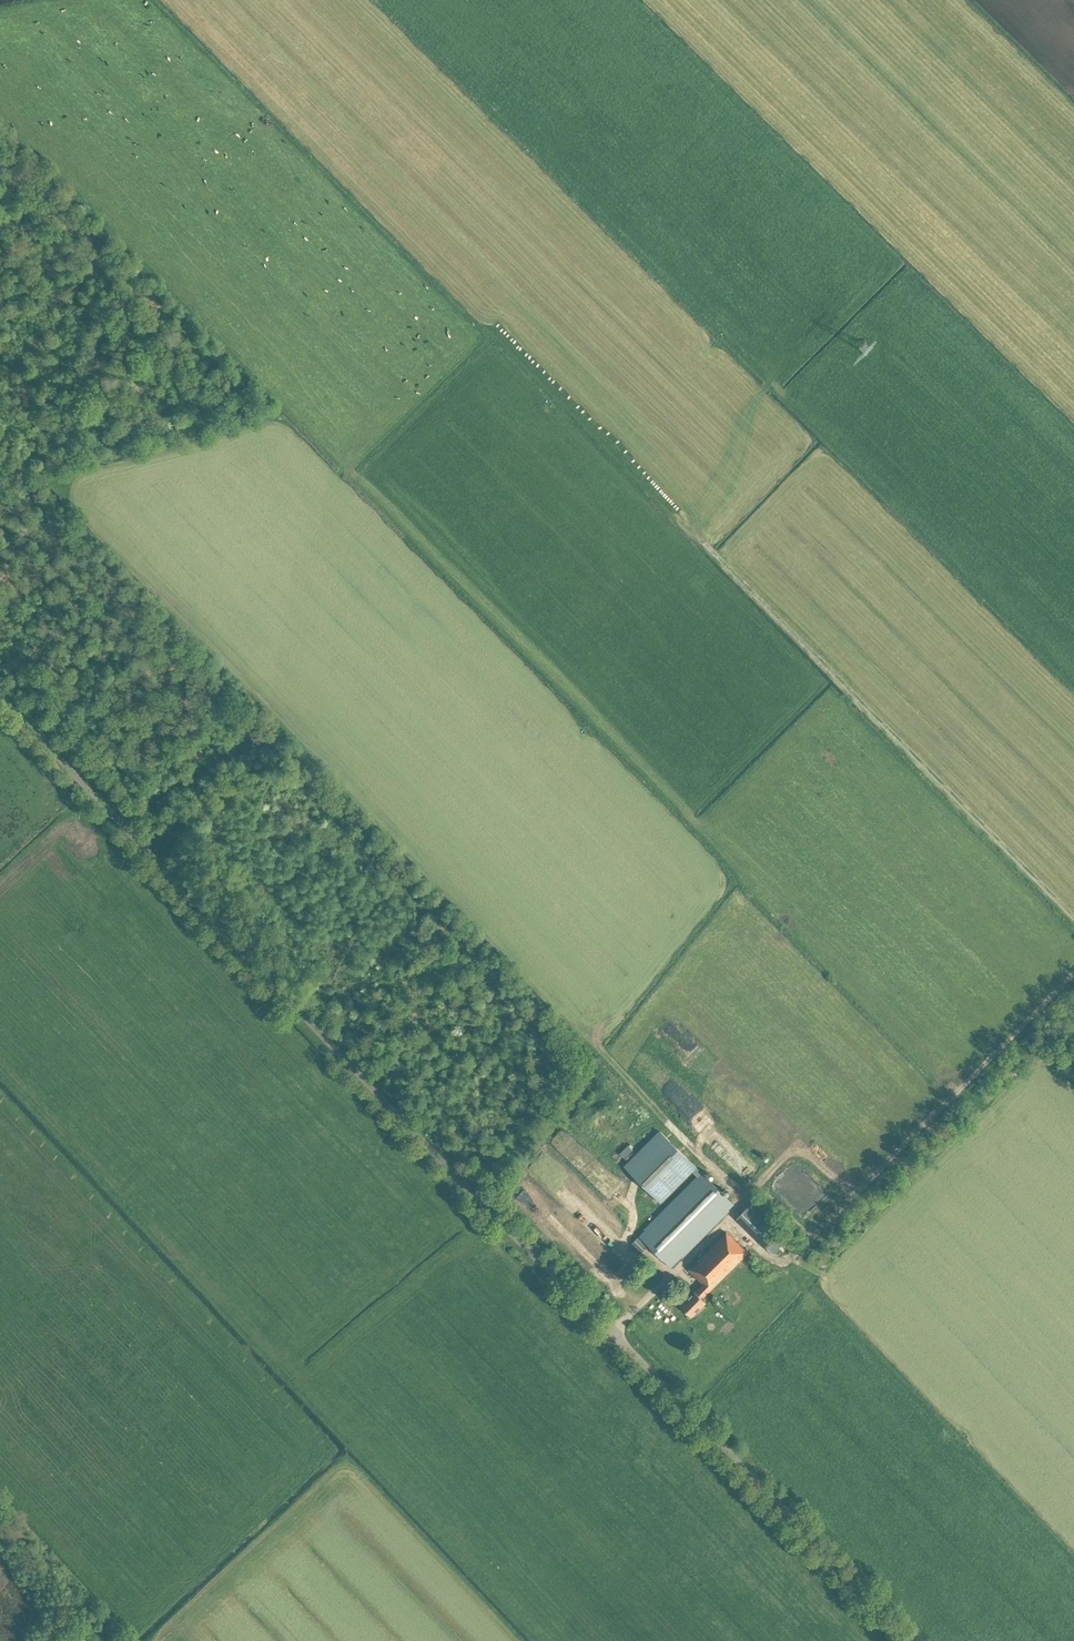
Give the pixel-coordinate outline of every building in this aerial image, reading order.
[(659,1204),(696,1166),(660,1130),(623,1168),(659,1204)] [(624,1156),(632,1148),(628,1144),(620,1152),(624,1156)] [(672,1266),(734,1204),(702,1172),(640,1235),(672,1266)] [(772,1211),(757,1196),(737,1218),(767,1247),(782,1232),(767,1217),(772,1211)] [(703,1297),(749,1252),(728,1231),(698,1260),(700,1261),(694,1267),(693,1265),(690,1268),(704,1283),(696,1291),(696,1290),(681,1304),(692,1316),(694,1313),(695,1315),(699,1311),(698,1310),(707,1301),(703,1297)] [(641,1252),(647,1247),(638,1237),(632,1243),(641,1252)]
